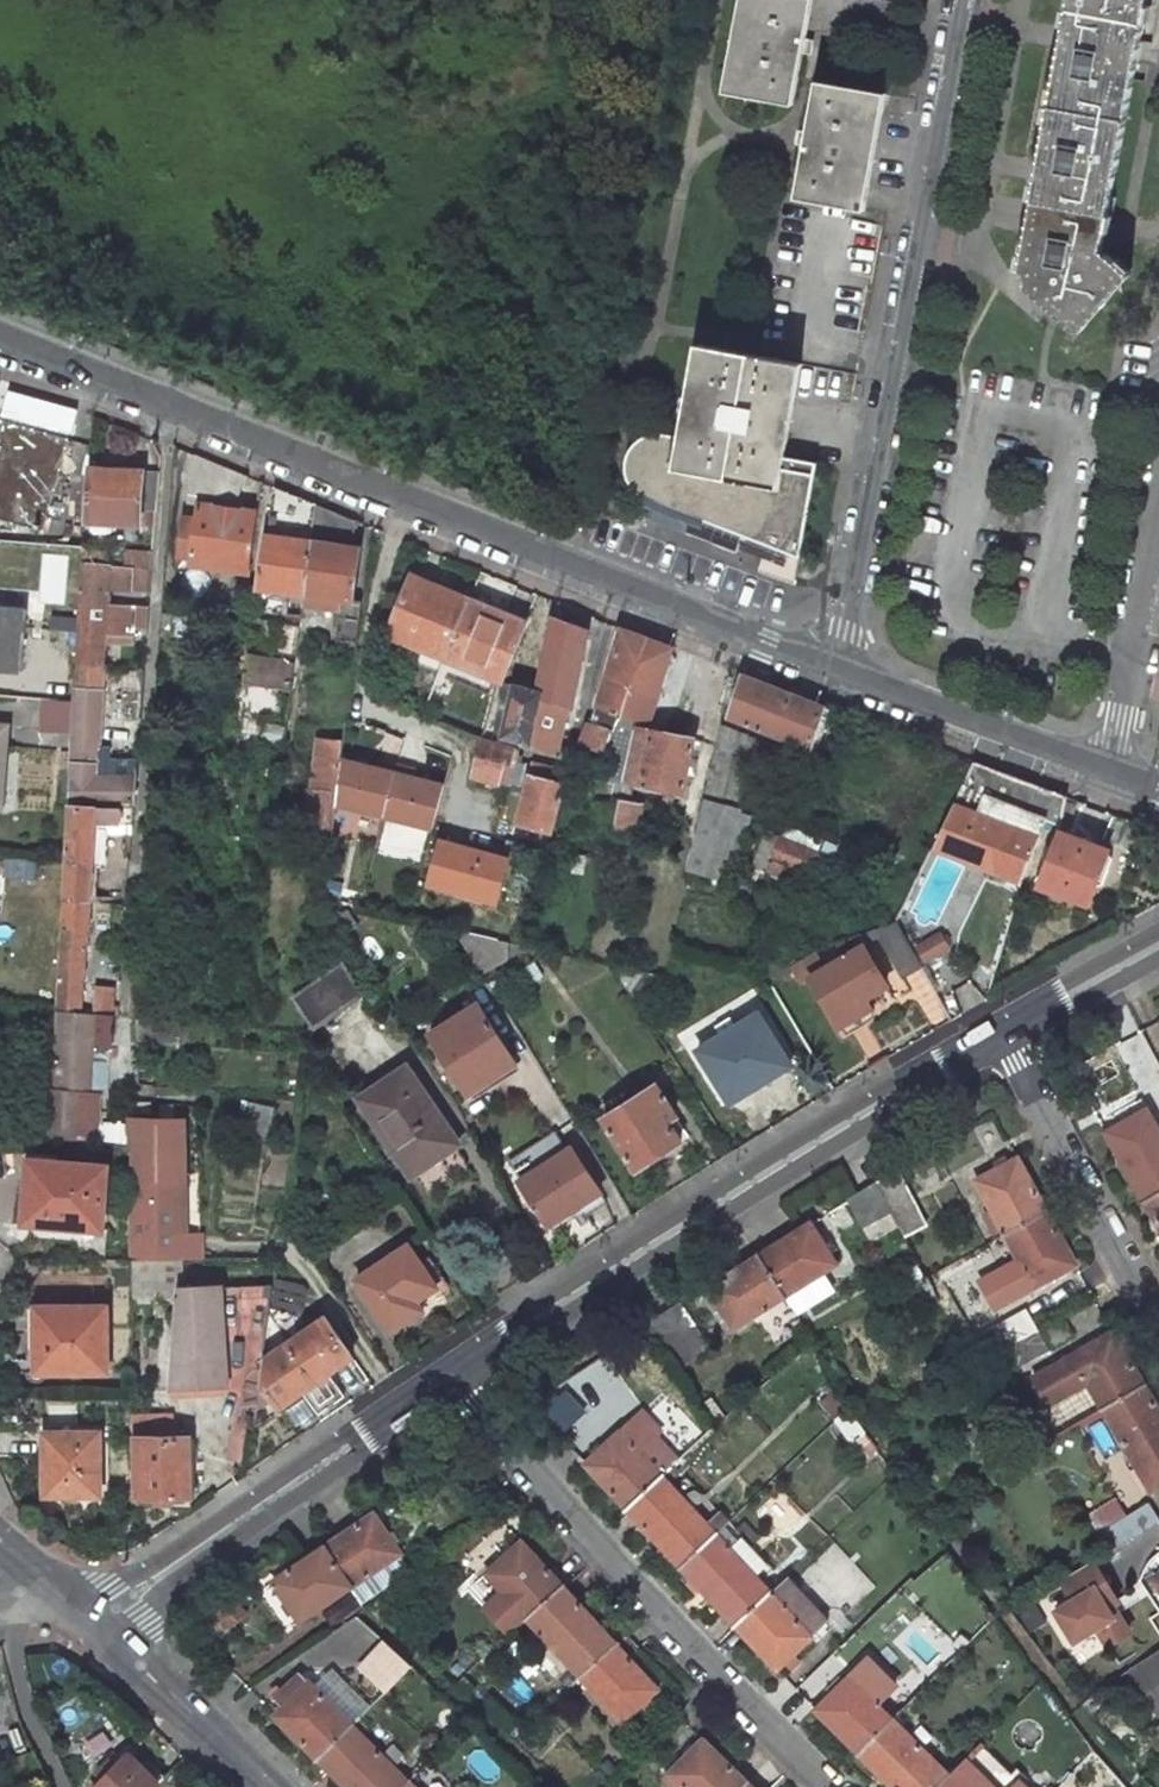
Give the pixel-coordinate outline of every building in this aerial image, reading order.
[(731,88),(800,100),(818,0),(748,0),(731,88)] [(1021,282),(1083,332),(1132,272),(1106,252),(1152,0),(1073,0),(1021,282)] [(892,91),(823,79),(801,191),(871,206),(892,91)] [(804,368),(700,347),(684,440),(678,471),(781,491),(787,458),(804,368)] [(0,417),(0,519),(42,530),(69,435),(0,417)] [(802,559),(820,466),(787,458),(781,491),(678,471),(684,440),(665,437),(656,437),(647,440),(639,446),(634,453),(630,461),(629,471),(631,480),(635,488),(641,495),(649,500),(802,559)] [(154,513),(157,474),(89,467),(86,519),(140,524),(141,512),(154,513)] [(305,594),(312,541),(313,535),(317,505),(274,487),(268,527),(279,529),(278,536),(267,534),(259,587),(262,588),(305,594)] [(260,511),(200,503),(192,564),(222,569),(223,560),(252,565),(260,511)] [(355,601),(362,548),(351,547),(354,520),(317,505),(313,535),(312,541),(305,594),(355,601)] [(83,560),(105,561),(106,550),(84,549),(83,560)] [(151,552),(128,550),(127,563),(131,563),(151,565),(151,552)] [(105,561),(83,560),(81,595),(109,597),(110,587),(126,589),(127,567),(105,566),(105,561)] [(149,591),(151,565),(131,563),(127,563),(127,567),(130,568),(129,589),(149,591)] [(470,600),(413,577),(389,635),(446,659),(470,600)] [(260,596),(304,602),(305,594),(262,588),(260,596)] [(355,601),(305,594),(304,602),(344,608),(343,616),(361,618),(363,602),(355,601)] [(79,632),(107,634),(109,597),(81,595),(79,632)] [(446,659),(503,683),(527,624),(470,600),(446,659)] [(125,603),(124,624),(147,626),(148,605),(125,603)] [(0,604),(0,663),(22,665),(26,606),(0,604)] [(279,621),(275,652),(264,651),(263,660),(296,664),(302,615),(291,613),(289,622),(279,621)] [(358,639),(361,618),(343,616),(341,630),(335,629),(334,636),(358,639)] [(567,707),(570,708),(588,631),(554,620),(537,696),(536,699),(539,700),(567,707)] [(647,723),(671,648),(619,629),(596,705),(647,723)] [(77,661),(106,664),(107,634),(79,632),(77,661)] [(249,658),(245,681),(294,688),(297,665),(296,664),(263,660),(249,658)] [(75,686),(105,690),(106,664),(77,661),(75,686)] [(123,692),(142,694),(142,691),(145,668),(124,666),(123,692)] [(726,714),(814,747),(830,709),(739,674),(726,714)] [(68,803),(135,802),(136,777),(138,756),(113,754),(114,744),(101,743),(105,690),(75,686),(75,699),(73,731),(68,803)] [(502,737),(527,745),(539,700),(536,699),(537,696),(515,688),(507,686),(503,695),(512,698),(502,737)] [(121,718),(140,719),(142,694),(123,692),(121,718)] [(41,728),(73,731),(75,699),(43,697),(41,728)] [(527,745),(555,753),(567,707),(539,700),(527,745)] [(609,725),(586,717),(579,745),(602,751),(609,725)] [(340,779),(336,810),(355,814),(359,782),(368,783),(376,721),(348,718),(346,729),(343,728),(339,770),(341,770),(340,779)] [(723,727),(692,870),(732,880),(753,810),(743,808),(758,736),(723,727)] [(635,728),(623,781),(641,784),(684,792),(694,738),(652,730),(635,728)] [(469,778),(499,786),(499,784),(508,786),(512,767),(510,766),(514,750),(478,741),(469,778)] [(551,831),(562,788),(566,774),(533,765),(516,822),(551,831)] [(931,849),(1015,881),(1040,823),(1057,828),(1060,801),(971,766),(931,849)] [(340,779),(320,778),(314,824),(332,827),(334,827),(336,810),(340,779)] [(633,826),(636,802),(614,799),(611,823),(633,826)] [(101,820),(134,820),(135,806),(101,807),(101,820)] [(68,807),(63,897),(89,900),(92,900),(94,863),(107,864),(109,829),(96,828),(98,807),(68,807)] [(331,831),(352,835),(355,814),(336,810),(334,827),(332,827),(331,831)] [(1102,846),(1060,832),(1039,888),(1084,902),(1096,871),(1107,870),(1109,856),(1102,846)] [(490,905),(502,853),(427,835),(415,887),(490,905)] [(784,863),(834,883),(842,861),(778,835),(775,843),(767,840),(758,864),(780,873),(784,863)] [(2,874),(34,876),(36,856),(4,854),(2,874)] [(90,950),(92,900),(89,900),(63,897),(56,1003),(57,1010),(83,1012),(86,949),(90,950)] [(858,1005),(885,988),(862,951),(875,942),(898,980),(918,968),(892,926),(829,948),(840,965),(823,975),(812,983),(839,1026),(863,1013),(858,1005)] [(485,975),(508,960),(508,940),(455,927),(485,975)] [(812,983),(823,975),(815,962),(793,976),(801,989),(812,983)] [(314,1027),(363,994),(344,963),(294,997),(314,1027)] [(116,1005),(117,987),(98,985),(97,1014),(121,1016),(122,1006),(116,1005)] [(481,1004),(432,1034),(470,1094),(518,1064),(481,1004)] [(73,1139),(76,1094),(81,1095),(87,1095),(93,1013),(83,1012),(57,1010),(47,1137),(73,1139)] [(757,1014),(696,1053),(728,1103),(789,1064),(757,1014)] [(141,1039),(176,1041),(177,1020),(140,1017),(141,1039)] [(1114,1045),(1144,1099),(1158,1090),(1158,1070),(1138,1032),(1114,1045)] [(361,1098),(412,1176),(417,1173),(430,1193),(467,1169),(454,1149),(459,1146),(409,1068),(361,1098)] [(655,1088),(608,1120),(640,1169),(688,1137),(655,1088)] [(188,1122),(132,1122),(132,1144),(134,1260),(184,1259),(211,1259),(211,1235),(189,1234),(188,1122)] [(1152,1127),(1109,1152),(1139,1203),(1158,1192),(1158,1139),(1152,1127)] [(557,1136),(510,1167),(519,1183),(568,1150),(557,1136)] [(602,1191),(573,1147),(568,1150),(519,1183),(548,1226),(602,1191)] [(102,1161),(25,1162),(26,1223),(104,1222),(102,1161)] [(1015,1161),(972,1184),(1001,1238),(1044,1216),(1015,1161)] [(911,1233),(931,1221),(901,1171),(881,1183),(904,1221),(911,1233)] [(851,1201),(874,1239),(904,1221),(881,1183),(851,1201)] [(1139,1203),(1158,1239),(1158,1192),(1139,1203)] [(1001,1238),(1031,1293),(1073,1270),(1044,1216),(1001,1238)] [(759,1259),(784,1300),(785,1299),(796,1316),(835,1292),(824,1274),(837,1266),(813,1225),(759,1259)] [(410,1245),(359,1281),(393,1331),(426,1310),(420,1301),(439,1289),(410,1245)] [(134,1293),(166,1293),(167,1281),(184,1281),(184,1259),(134,1260),(134,1293)] [(784,1300),(759,1259),(712,1290),(736,1330),(784,1300)] [(183,1289),(176,1393),(233,1388),(225,1286),(183,1289)] [(108,1307),(27,1308),(28,1372),(108,1371),(108,1307)] [(679,1374),(714,1352),(685,1307),(650,1330),(679,1374)] [(1020,1315),(990,1333),(1000,1352),(1032,1334),(1020,1315)] [(353,1360),(327,1321),(288,1346),(316,1386),(331,1376),(353,1360)] [(1000,1352),(1012,1371),(1043,1355),(1032,1334),(1000,1352)] [(1109,1335),(1029,1383),(1044,1409),(1085,1385),(1100,1411),(1140,1387),(1109,1335)] [(261,1384),(279,1410),(305,1393),(316,1386),(288,1346),(264,1363),(261,1384)] [(305,1393),(324,1421),(350,1404),(331,1376),(316,1386),(305,1393)] [(1149,1494),(1158,1488),(1158,1419),(1140,1387),(1100,1411),(1149,1494)] [(582,1413),(564,1396),(539,1421),(557,1439),(582,1413)] [(836,1422),(857,1444),(869,1432),(852,1408),(836,1422)] [(180,1416),(136,1417),(136,1434),(136,1436),(181,1434),(180,1416)] [(102,1432),(48,1432),(48,1493),(102,1492),(102,1432)] [(663,1477),(620,1433),(585,1467),(627,1509),(663,1477)] [(193,1439),(142,1438),(141,1497),(192,1498),(193,1439)] [(717,1535),(663,1477),(627,1509),(682,1568),(717,1535)] [(1113,1501),(1083,1518),(1094,1537),(1124,1520),(1113,1501)] [(1104,1555),(1157,1525),(1145,1508),(1124,1520),(1094,1537),(1104,1555)] [(348,1589),(400,1556),(374,1515),(322,1548),(348,1589)] [(682,1568),(736,1626),(770,1592),(758,1578),(770,1566),(743,1536),(730,1549),(717,1535),(682,1568)] [(551,1575),(522,1544),(488,1575),(529,1620),(568,1585),(555,1570),(551,1575)] [(322,1548),(271,1580),(297,1621),(348,1589),(322,1548)] [(362,1605),(411,1574),(400,1556),(348,1589),(352,1594),(362,1605)] [(1114,1604),(1090,1563),(1057,1582),(1069,1603),(1052,1613),(1070,1643),(1092,1630),(1103,1649),(1125,1636),(1114,1616),(1109,1619),(1103,1611),(1114,1604)] [(770,1592),(736,1626),(779,1671),(826,1625),(783,1580),(770,1592)] [(529,1620),(583,1681),(618,1648),(564,1589),(529,1620)] [(360,1665),(382,1692),(409,1666),(386,1641),(360,1665)] [(618,1648),(583,1681),(623,1724),(658,1692),(633,1665),(640,1658),(625,1642),(618,1648)] [(1155,1713),(1158,1711),(1158,1650),(1128,1670),(1155,1713)] [(347,1725),(296,1673),(271,1697),(279,1705),(271,1713),(313,1756),(347,1725)] [(891,1721),(848,1679),(814,1713),(826,1728),(857,1757),(891,1721)] [(891,1721),(857,1757),(887,1786),(933,1786),(945,1775),(891,1721)] [(405,1782),(347,1725),(313,1756),(343,1786),(400,1786),(405,1782)] [(666,1774),(679,1786),(741,1786),(745,1783),(702,1739),(666,1774)] [(158,1785),(128,1756),(116,1769),(109,1762),(96,1774),(103,1782),(98,1786),(156,1786),(158,1785)] [(962,1759),(945,1775),(957,1786),(989,1786),(962,1759)] [(945,1775),(933,1786),(957,1786),(945,1775)]
